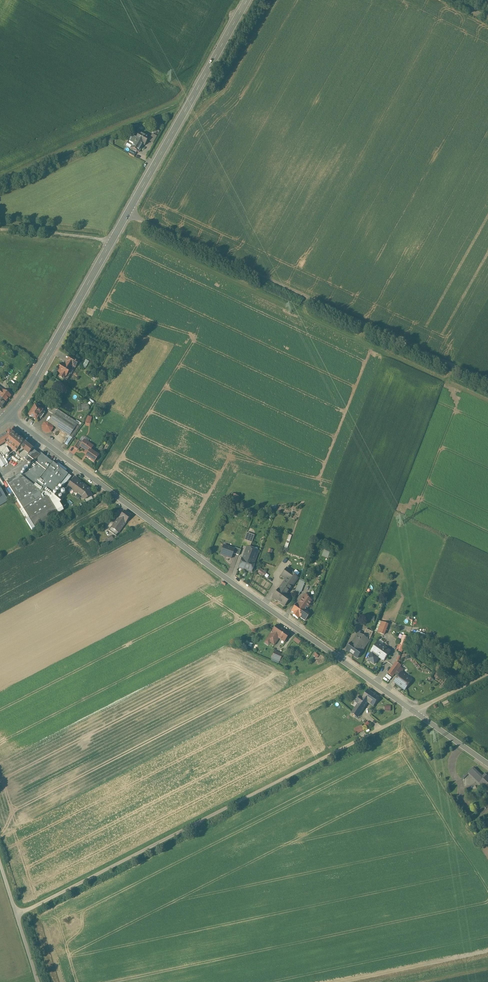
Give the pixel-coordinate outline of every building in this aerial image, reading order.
[(148,139),(139,134),(136,139),(132,137),(131,140),(129,139),(126,146),(131,149),(137,152),(138,153),(143,145),(144,146),(148,139)] [(137,152),(131,149),(128,154),(134,157),(137,152)] [(79,362),(71,357),(66,366),(62,364),(57,372),(60,374),(59,377),(67,381),(79,362)] [(0,388),(0,398),(6,402),(10,396),(0,388)] [(34,406),(28,416),(36,421),(39,416),(42,418),(45,413),(34,406)] [(56,410),(51,407),(49,410),(48,412),(53,415),(55,412),(56,410)] [(76,426),(55,412),(53,415),(48,423),(52,426),(69,437),(76,426)] [(44,423),(42,427),(43,431),(46,433),(50,432),(52,429),(52,426),(48,423),(48,422),(44,423)] [(9,431),(0,437),(0,454),(1,453),(3,456),(10,452),(14,456),(16,453),(24,460),(32,450),(32,449),(29,447),(24,443),(9,431)] [(79,441),(74,448),(78,450),(80,447),(82,444),(82,443),(79,441)] [(96,452),(91,449),(93,447),(84,441),(82,443),(82,444),(80,447),(87,452),(86,453),(87,454),(85,456),(94,462),(98,456),(95,454),(96,452)] [(58,514),(49,498),(67,475),(41,453),(24,475),(21,473),(19,475),(22,477),(21,477),(8,485),(34,528),(58,514)] [(88,489),(80,483),(79,481),(77,481),(74,479),(71,483),(68,486),(68,487),(73,490),(74,493),(77,493),(82,497),(82,499),(84,500),(86,503),(93,500),(88,490),(88,489)] [(124,512),(119,518),(118,518),(108,531),(116,536),(118,533),(130,516),(124,512)] [(243,544),(247,546),(239,568),(252,572),(260,551),(251,547),(255,535),(247,532),(243,544)] [(223,546),(220,555),(231,559),(233,554),(234,550),(223,546)] [(292,572),(287,568),(281,577),(285,580),(278,590),(272,598),(284,606),(290,598),(286,595),(297,579),(293,576),(294,576),(293,575),(293,576),(290,574),(292,572)] [(304,595),(297,605),(297,604),(291,612),(305,621),(308,616),(309,612),(305,610),(306,608),(307,608),(311,602),(308,599),(309,598),(304,595)] [(385,626),(375,622),(371,632),(373,633),(381,636),(385,626)] [(289,635),(276,626),(266,640),(274,645),(278,638),(284,642),(289,635)] [(371,632),(366,629),(363,636),(369,641),(373,633),(371,632)] [(415,636),(427,642),(429,636),(418,630),(415,636)] [(358,633),(351,643),(362,651),(367,645),(369,641),(363,636),(358,633)] [(351,643),(346,650),(357,658),(363,651),(362,651),(351,643)] [(390,652),(377,643),(375,646),(376,647),(372,653),(379,658),(380,656),(385,660),(390,652)] [(282,655),(274,652),(271,658),(279,662),(282,655)] [(397,663),(396,662),(387,674),(392,677),(395,674),(400,668),(401,666),(397,663)] [(403,670),(400,668),(395,674),(398,677),(400,675),(403,670)] [(400,675),(398,677),(394,683),(405,690),(411,681),(404,676),(403,677),(400,675)] [(368,690),(362,698),(360,697),(356,703),(358,704),(352,714),(357,718),(368,703),(373,707),(379,698),(368,690)] [(362,724),(354,728),(357,734),(365,730),(362,724)] [(484,778),(474,768),(469,774),(479,783),(484,778)] [(487,776),(479,784),(487,793),(487,777),(487,776)]
